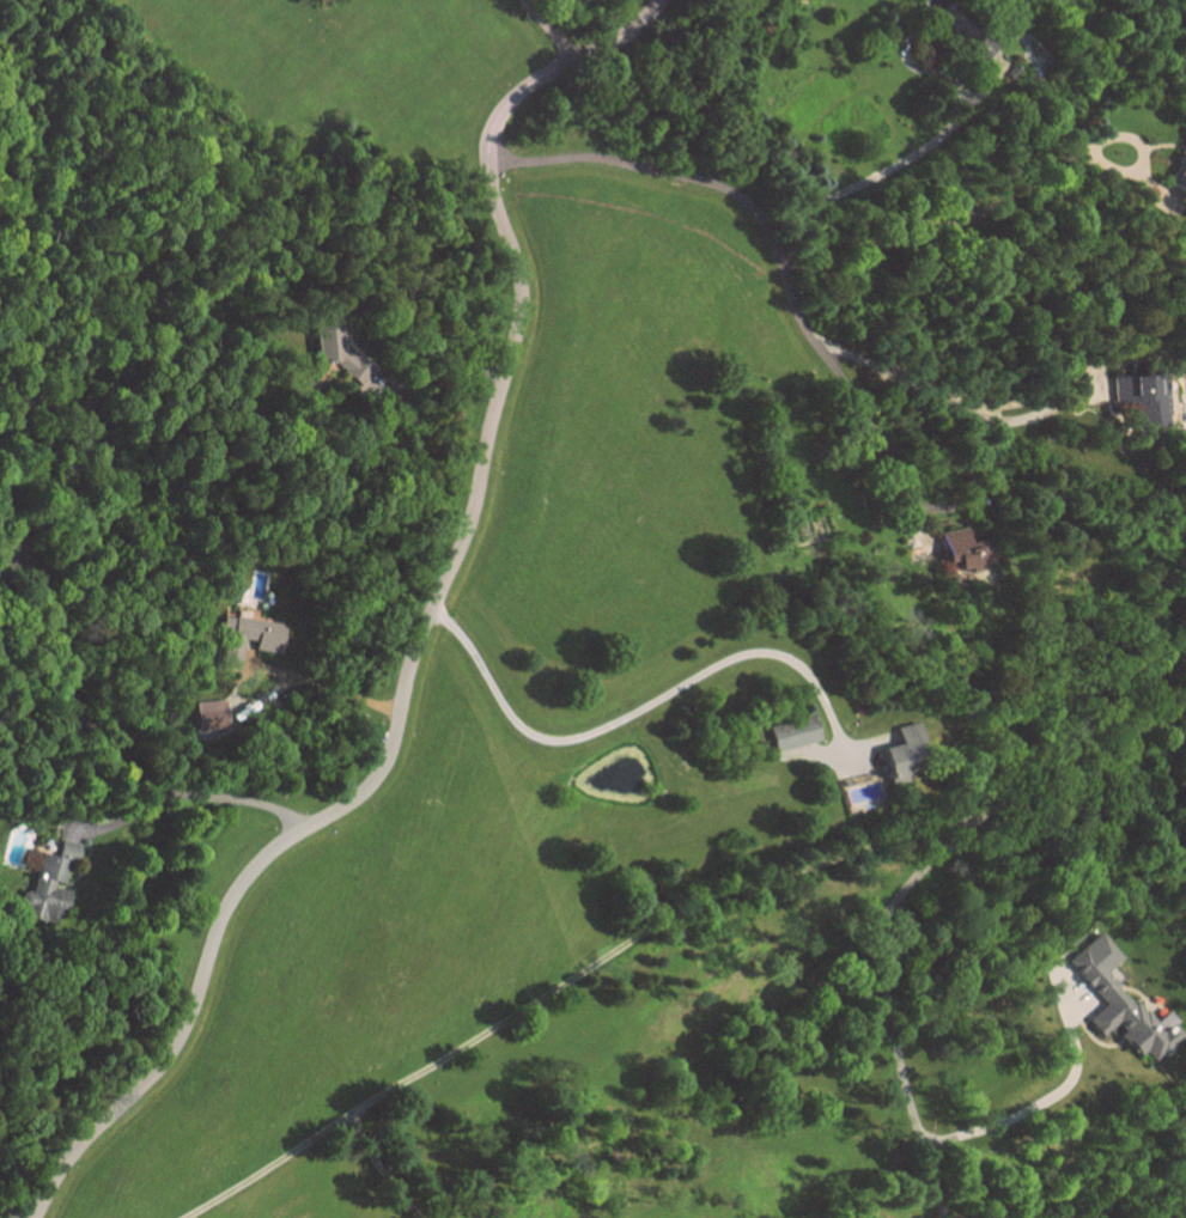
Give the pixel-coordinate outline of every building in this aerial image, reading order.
[(1183,191),(1185,186),(1185,129),(1179,131),(1182,143),(1172,159),(1174,167),(1165,181),(1183,191)] [(347,326),(319,327),(321,360),(342,358),(343,381),(371,379),(370,357),(348,358),(347,326)] [(1115,377),(1117,407),(1143,405),(1145,427),(1170,425),(1166,373),(1115,377)] [(994,538),(974,543),(970,527),(942,534),(952,572),(1000,560),(994,538)] [(258,650),(286,653),(289,623),(226,616),(224,635),(260,639),(258,650)] [(231,728),(230,701),(200,702),(201,729),(231,728)] [(824,739),(817,713),(772,726),(780,752),(824,739)] [(898,726),(902,744),(888,747),(896,784),(910,781),(909,773),(928,769),(923,743),(924,743),(921,722),(898,726)] [(42,852),(33,894),(25,892),(20,915),(56,923),(58,915),(68,917),(74,889),(66,887),(72,858),(80,860),(84,845),(63,840),(60,856),(42,852)] [(1070,961),(1108,1005),(1091,1019),(1105,1036),(1119,1024),(1153,1065),(1184,1039),(1174,1026),(1180,1021),(1171,1010),(1156,1023),(1111,969),(1125,958),(1104,932),(1070,961)]
